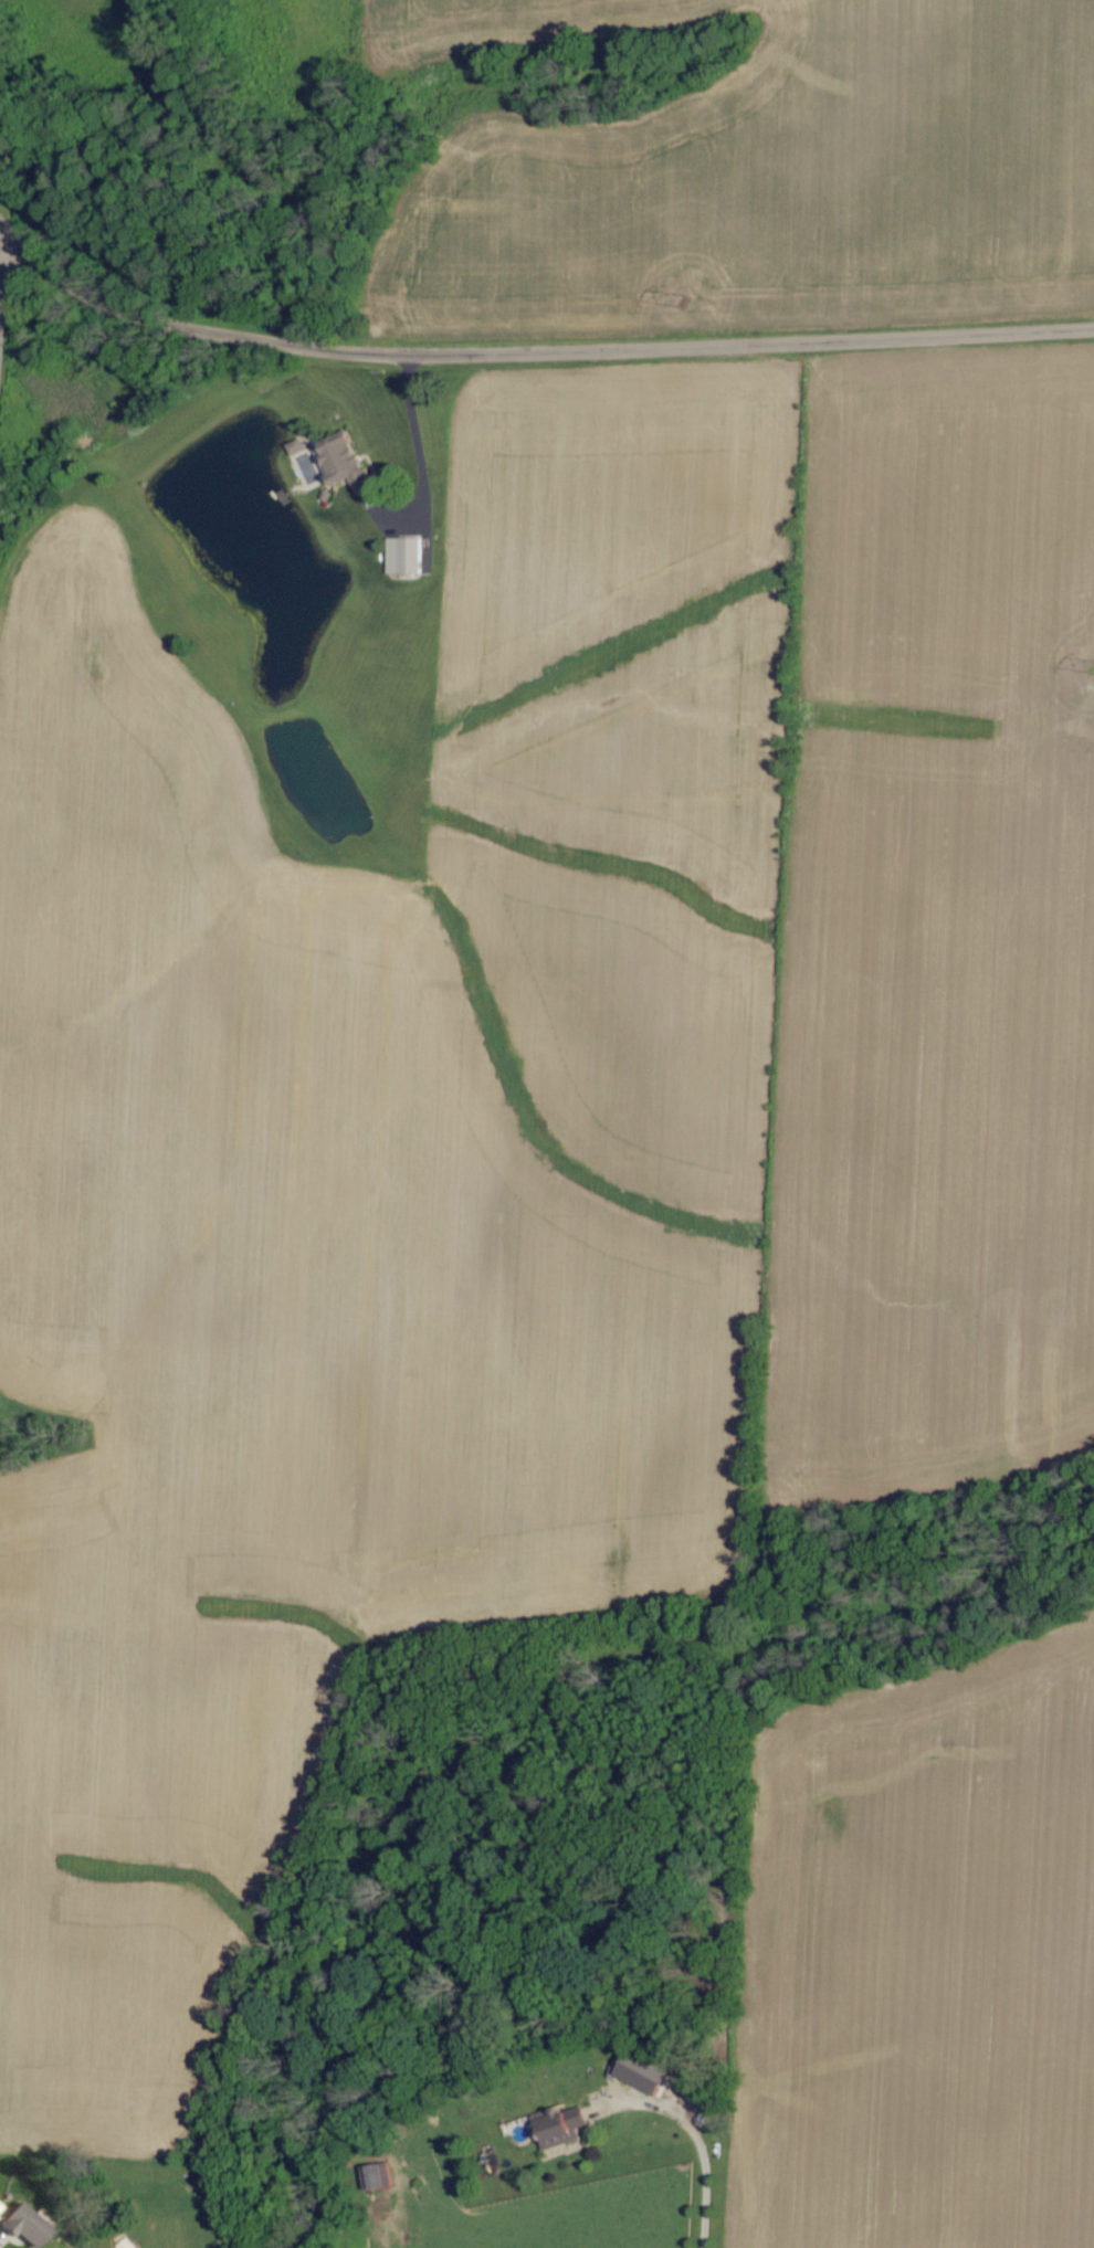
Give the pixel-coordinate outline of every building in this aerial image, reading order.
[(376,489),(354,433),(326,444),(331,455),(324,458),(335,486),(354,479),(360,495),(376,489)] [(425,574),(424,538),(389,539),(389,574),(425,574)] [(674,2071),(629,2050),(617,2077),(662,2097),(674,2071)] [(545,2150),(584,2141),(581,2129),(594,2126),(590,2110),(538,2121),(545,2150)] [(15,2237),(20,2233),(37,2247),(40,2247),(56,2232),(24,2202),(2,2225),(15,2237)]
